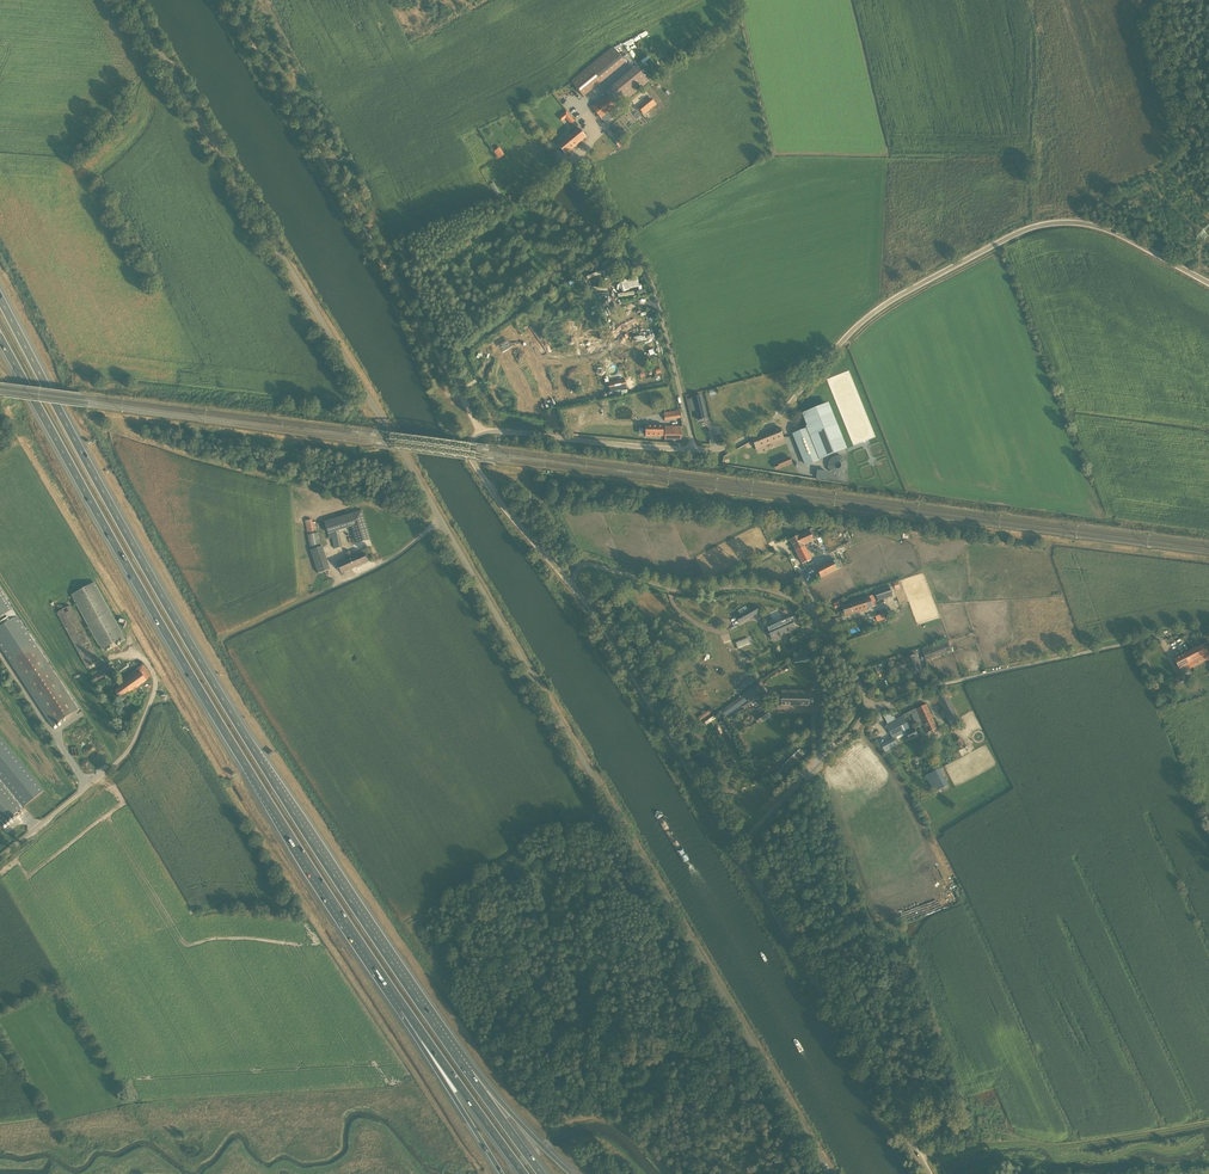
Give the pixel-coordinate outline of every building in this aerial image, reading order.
[(589,65),(570,81),(582,96),(601,81),(589,65)] [(619,86),(592,108),(602,121),(629,98),(619,86)] [(646,100),(650,108),(656,105),(651,97),(646,100)] [(565,155),(586,137),(579,129),(558,146),(565,155)] [(621,137),(615,142),(619,147),(625,142),(621,137)] [(498,159),(504,155),(499,147),(493,151),(498,159)] [(490,184),(495,195),(499,193),(494,182),(490,184)] [(626,388),(624,379),(608,382),(610,392),(626,388)] [(698,420),(706,418),(701,396),(693,398),(698,420)] [(681,418),(680,411),(664,413),(665,420),(681,418)] [(664,425),(645,425),(645,436),(663,437),(664,425)] [(681,426),(671,426),(665,426),(665,439),(671,439),(681,440),(681,432),(681,426)] [(768,432),(752,440),(756,449),(784,438),(779,427),(771,430),(772,432),(769,433),(768,432)] [(794,434),(807,465),(818,461),(806,429),(794,434)] [(778,441),(759,449),(760,453),(780,445),(778,441)] [(828,474),(845,475),(846,457),(829,456),(828,474)] [(362,510),(348,514),(324,521),(328,534),(338,530),(351,527),(356,543),(370,539),(362,510)] [(313,519),(305,521),(310,548),(321,546),(318,532),(315,533),(313,519)] [(811,559),(804,545),(818,539),(813,528),(789,539),(802,564),(804,568),(812,564),(810,560),(811,559)] [(338,530),(328,534),(329,539),(332,538),(334,549),(342,547),(338,530)] [(323,546),(310,550),(318,574),(330,570),(323,546)] [(349,560),(338,564),(342,573),(367,562),(363,553),(353,557),(350,551),(346,553),(349,560)] [(821,578),(837,570),(832,561),(816,569),(821,578)] [(125,638),(94,582),(72,595),(102,650),(125,638)] [(796,586),(795,587),(796,588),(800,593),(802,592),(803,590),(804,589),(799,585),(798,585),(797,585),(796,586)] [(52,726),(78,709),(80,708),(0,586),(0,648),(52,726)] [(878,601),(892,596),(889,586),(874,591),(878,601)] [(845,615),(876,606),(873,596),(842,607),(845,615)] [(70,606),(57,612),(56,613),(87,668),(100,661),(70,606)] [(756,606),(736,618),(739,622),(758,611),(756,606)] [(884,612),(879,614),(875,615),(877,622),(886,619),(884,612)] [(790,617),(766,627),(771,639),(795,629),(790,617)] [(734,642),(737,648),(749,643),(747,637),(734,642)] [(951,651),(947,641),(922,650),(926,660),(951,651)] [(1208,659),(1208,651),(1205,653),(1201,646),(1175,659),(1180,669),(1187,665),(1189,668),(1208,659)] [(916,655),(911,657),(901,660),(902,663),(888,668),(890,673),(907,666),(910,673),(921,669),(916,655)] [(1152,670),(1147,660),(1143,662),(1147,672),(1152,670)] [(97,685),(114,672),(116,671),(110,662),(91,676),(97,685)] [(143,664),(120,680),(118,682),(121,686),(114,691),(120,699),(151,677),(143,664)] [(753,675),(738,686),(736,687),(739,691),(741,690),(756,679),(756,678),(759,677),(754,667),(750,669),(753,675)] [(764,693),(758,683),(743,693),(749,703),(764,693)] [(791,696),(782,696),(781,705),(809,706),(809,697),(809,691),(792,690),(791,696)] [(937,698),(943,710),(953,729),(962,724),(949,698),(952,697),(949,692),(937,698)] [(729,705),(729,706),(733,711),(747,701),(743,695),(729,705)] [(729,696),(712,707),(715,711),(731,700),(729,696)] [(916,720),(918,725),(919,725),(917,722),(921,720),(931,715),(926,704),(916,709),(902,715),(902,716),(902,715),(903,716),(886,725),(893,739),(894,738),(896,737),(905,733),(906,735),(909,740),(917,736),(915,731),(915,730),(914,728),(910,730),(904,718),(911,714),(915,721),(916,720)] [(757,719),(759,722),(770,715),(768,712),(757,719)] [(703,720),(705,724),(717,717),(715,714),(703,720)] [(937,728),(931,715),(921,720),(917,722),(919,725),(918,725),(918,726),(923,724),(927,733),(937,728)] [(0,825),(17,812),(18,812),(21,810),(20,809),(44,790),(0,737),(0,825)] [(887,741),(881,744),(886,755),(890,753),(888,751),(891,749),(888,744),(887,741)] [(778,778),(804,753),(799,747),(773,772),(778,778)] [(939,768),(925,775),(934,793),(948,785),(939,768)]
